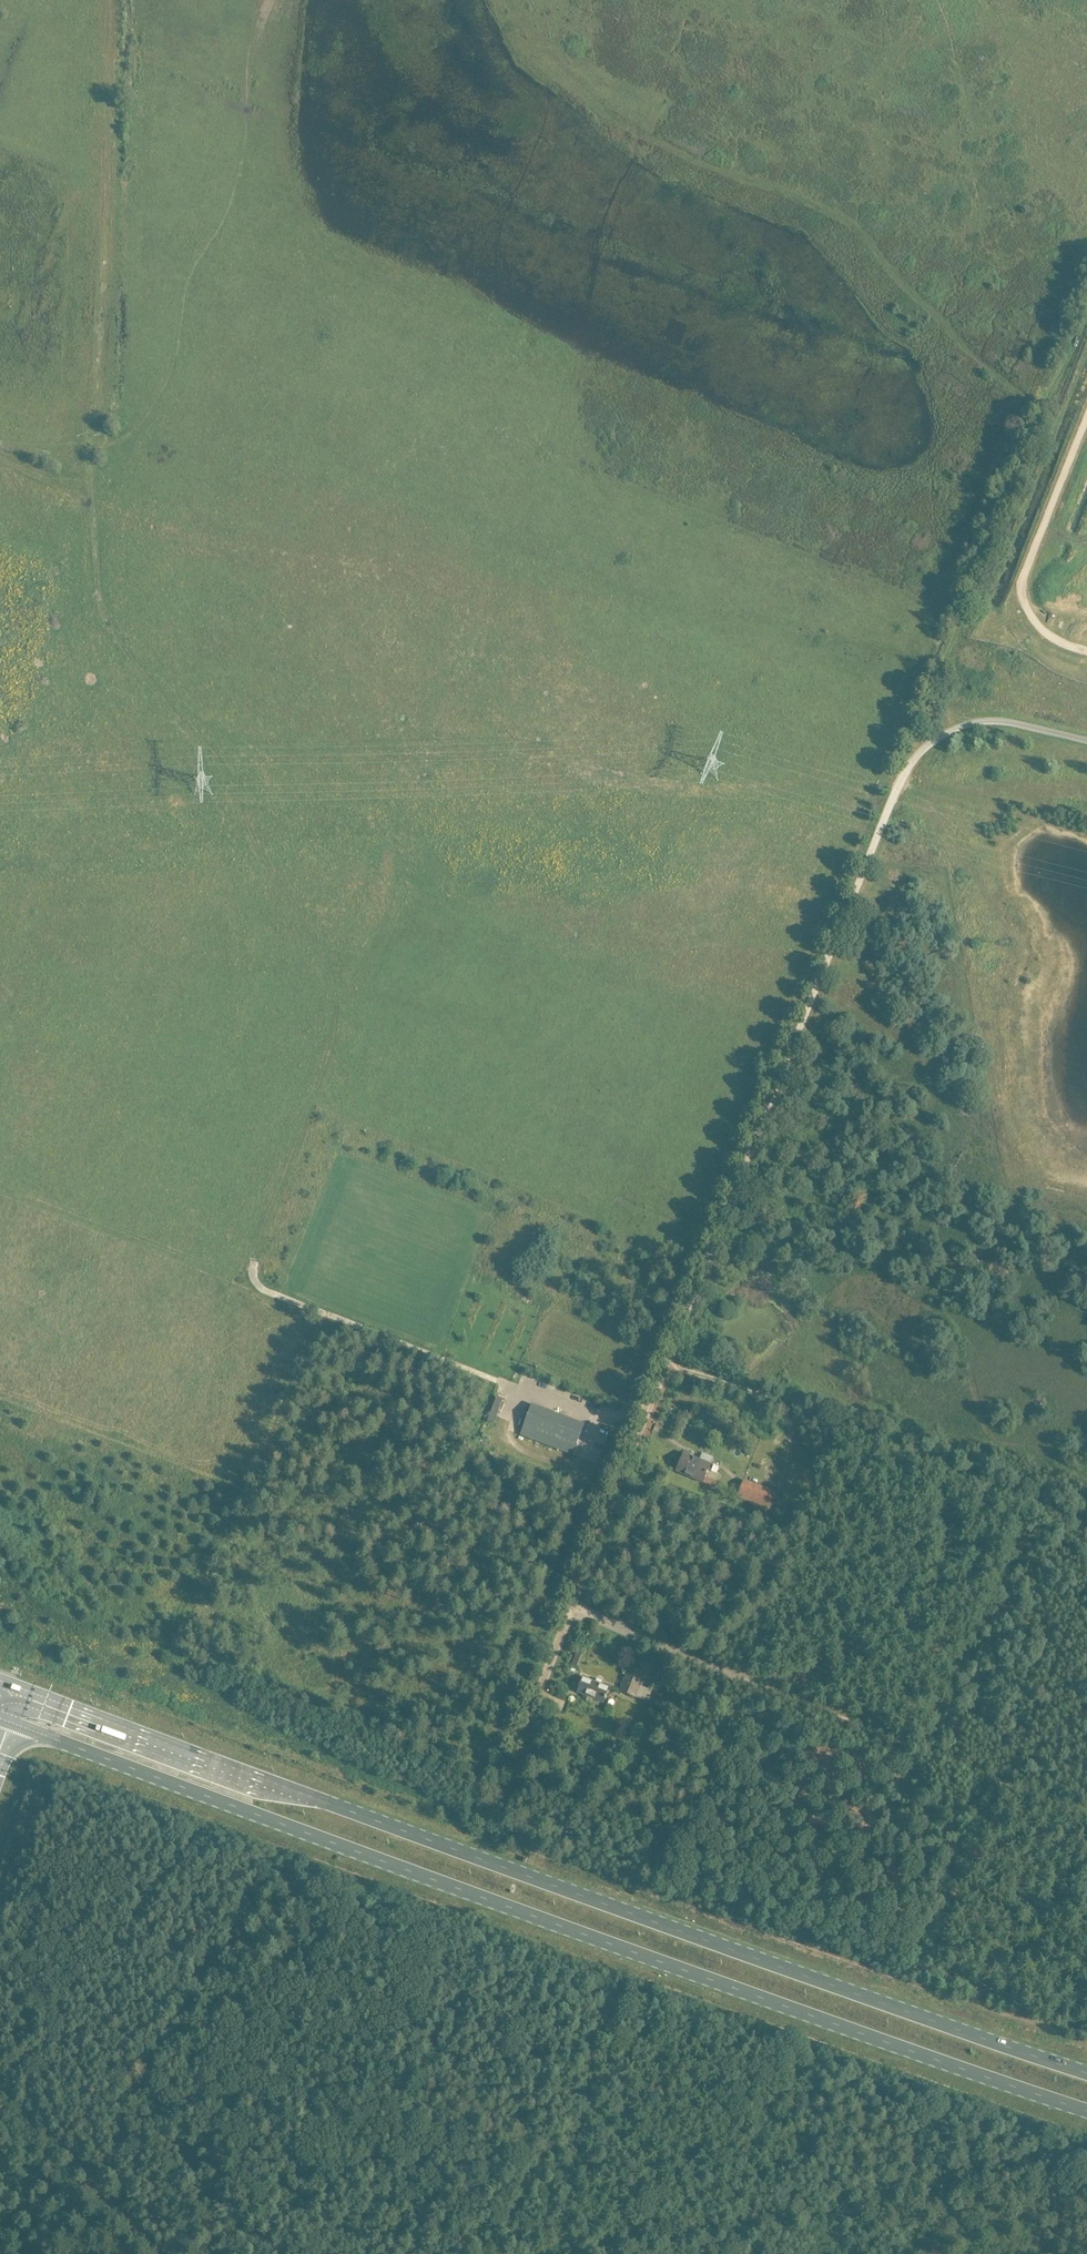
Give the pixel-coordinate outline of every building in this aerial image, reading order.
[(494,1425),(502,1398),(496,1396),(488,1423),(494,1425)] [(532,1405),(521,1435),(573,1454),(584,1425),(532,1405)] [(712,1466),(684,1454),(677,1471),(705,1483),(712,1466)] [(738,1497),(751,1502),(757,1487),(744,1482),(738,1497)] [(628,1667),(618,1691),(635,1697),(644,1673),(628,1667)] [(596,1682),(584,1677),(578,1692),(603,1703),(605,1699),(606,1699),(607,1697),(606,1697),(610,1687),(601,1684),(602,1681),(597,1679),(596,1682)]
